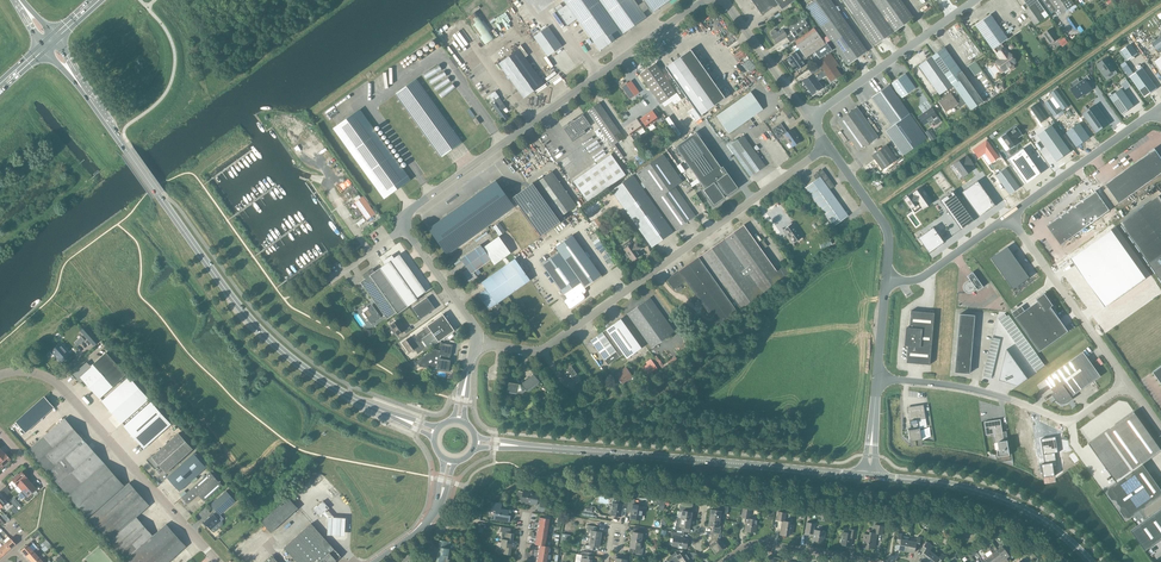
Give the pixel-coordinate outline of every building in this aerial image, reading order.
[(638,6),(634,0),(563,0),(566,4),(577,19),(599,51),(646,18),(643,13),(638,6)] [(643,13),(649,8),(653,13),(671,0),(644,0),(644,1),(638,6),(643,13)] [(784,8),(795,0),(751,0),(762,15),(778,4),(782,10),(784,8)] [(827,43),(830,41),(847,65),(867,52),(830,0),(816,0),(806,7),(827,36),(824,39),(827,43)] [(872,0),(842,0),(875,46),(895,32),(872,0)] [(895,32),(913,18),(900,0),(872,0),(895,32)] [(1030,8),(1025,11),(1035,26),(1045,19),(1041,14),(1045,11),(1037,0),(1024,0),(1030,8)] [(1052,14),(1057,10),(1060,15),(1075,5),(1072,0),(1042,0),(1052,14)] [(567,26),(577,19),(566,4),(562,7),(560,4),(554,8),(561,17),(567,26)] [(485,45),(496,37),(477,11),(466,18),(485,45)] [(990,15),(975,25),(992,50),(993,49),(1001,44),(1007,39),(990,15)] [(803,17),(788,27),(788,28),(783,31),(782,29),(777,33),(775,30),(773,30),(771,32),(771,34),(772,36),(771,37),(776,44),(787,36),(786,35),(791,32),(795,37),(810,27),(803,17)] [(499,23),(502,27),(508,23),(505,19),(499,23)] [(548,27),(534,37),(548,57),(562,47),(548,27)] [(795,52),(787,58),(796,72),(805,65),(800,59),(804,56),(806,58),(814,52),(819,59),(832,50),(827,43),(824,39),(822,40),(814,28),(794,42),(800,49),(796,52),(795,52)] [(1050,44),(1059,38),(1052,28),(1044,34),(1050,44)] [(1062,44),(1066,50),(1072,45),(1067,40),(1062,44)] [(993,49),(997,54),(1000,59),(996,62),(995,64),(994,65),(999,72),(1001,72),(1002,71),(1003,71),(1008,68),(1009,70),(1011,70),(1014,67),(1014,66),(1013,64),(1015,63),(1008,53),(1004,48),(1001,44),(993,49)] [(1131,44),(1123,50),(1130,59),(1137,53),(1131,44)] [(965,103),(971,111),(983,102),(944,48),(932,56),(962,98),(965,103)] [(499,64),(524,98),(543,84),(519,50),(499,64)] [(691,50),(680,57),(714,106),(725,99),(691,50)] [(803,81),(806,85),(807,87),(813,95),(816,92),(817,93),(818,92),(817,91),(822,88),(817,81),(826,75),(831,82),(841,75),(827,55),(817,62),(823,71),(814,77),(812,75),(803,81)] [(918,66),(942,100),(951,94),(957,102),(962,98),(932,56),(918,66)] [(680,57),(665,68),(700,116),(714,106),(680,57)] [(719,59),(710,68),(713,71),(722,62),(719,59)] [(1107,59),(1100,65),(1108,77),(1116,71),(1107,59)] [(655,64),(640,75),(660,104),(676,93),(655,64)] [(1131,77),(1145,97),(1157,88),(1142,69),(1131,77)] [(905,74),(891,83),(902,98),(915,88),(905,74)] [(547,83),(548,85),(557,77),(555,75),(547,83)] [(441,158),(447,153),(463,142),(417,78),(395,94),(441,158)] [(1081,85),(1075,89),(1082,98),(1086,95),(1087,96),(1094,91),(1089,84),(1092,82),(1089,78),(1080,84),(1081,85)] [(630,99),(639,93),(631,81),(628,83),(625,83),(625,85),(622,87),(630,99)] [(998,84),(994,86),(999,93),(1007,88),(1003,83),(999,86),(998,84)] [(903,156),(922,142),(927,138),(889,85),(871,97),(892,126),(885,131),(903,156)] [(1055,117),(1068,107),(1056,89),(1051,93),(1060,106),(1057,109),(1050,100),(1045,103),(1055,117)] [(1121,89),(1110,98),(1122,115),(1134,106),(1121,89)] [(489,96),(493,102),(491,103),(504,120),(507,118),(502,110),(506,108),(498,98),(499,97),(495,91),(489,96)] [(716,116),(729,134),(763,110),(751,92),(716,116)] [(962,98),(957,102),(951,94),(942,100),(938,102),(945,112),(957,104),(959,107),(965,103),(962,98)] [(614,145),(624,138),(599,103),(588,111),(612,146),(614,145)] [(1047,118),(1037,104),(1031,108),(1041,123),(1047,118)] [(858,151),(878,137),(857,108),(838,121),(858,151)] [(933,122),(935,125),(941,122),(931,108),(918,117),(924,125),(928,122),(930,124),(933,122)] [(384,199),(410,180),(360,110),(333,129),(384,199)] [(647,128),(658,120),(652,111),(641,119),(647,128)] [(583,134),(582,132),(591,126),(583,114),(574,121),(575,123),(570,126),(565,129),(573,141),(583,134)] [(636,119),(625,127),(634,140),(640,136),(637,132),(642,128),(636,119)] [(792,129),(790,130),(787,133),(780,123),(772,129),(778,139),(783,135),(792,147),(800,141),(798,138),(798,137),(797,137),(792,129)] [(1066,133),(1077,147),(1090,138),(1079,123),(1066,133)] [(1057,161),(1071,151),(1052,125),(1038,135),(1057,161)] [(1009,130),(1001,136),(1010,149),(1014,146),(1018,143),(1016,139),(1022,135),(1016,127),(1010,131),(1009,130)] [(675,147),(705,189),(703,190),(709,198),(710,196),(715,202),(719,199),(720,200),(725,197),(724,196),(726,194),(727,196),(731,192),(730,191),(735,188),(726,174),(727,173),(723,166),(721,168),(696,132),(675,147)] [(765,166),(743,136),(732,144),(753,175),(765,166)] [(978,157),(985,152),(992,162),(998,158),(986,141),(973,150),(978,157)] [(897,160),(886,145),(872,156),(882,170),(897,160)] [(1023,149),(1008,160),(1025,184),(1040,173),(1023,149)] [(1119,204),(1160,174),(1160,159),(1154,149),(1105,185),(1119,204)] [(663,154),(636,173),(642,182),(646,187),(676,230),(695,216),(675,187),(682,182),(663,154)] [(625,175),(611,155),(573,181),(573,182),(587,202),(625,175)] [(963,158),(954,164),(963,177),(972,171),(969,167),(973,164),(967,156),(963,159),(963,158)] [(527,166),(520,170),(522,175),(530,171),(527,166)] [(1009,195),(1019,188),(1005,168),(996,176),(1009,195)] [(805,188),(808,192),(833,226),(848,216),(829,190),(834,186),(822,169),(813,176),(816,180),(805,188)] [(558,218),(576,206),(552,172),(534,184),(558,218)] [(643,190),(646,187),(642,182),(640,185),(633,175),(611,191),(651,247),(673,232),(643,190)] [(447,255),(514,207),(495,181),(428,229),(447,255)] [(995,206),(977,181),(961,192),(979,217),(995,206)] [(513,198),(540,237),(560,223),(532,184),(513,198)] [(800,222),(815,211),(798,187),(783,197),(800,222)] [(912,196),(911,195),(905,199),(911,208),(917,203),(918,202),(920,204),(929,198),(921,188),(913,194),(912,196)] [(1047,226),(1049,228),(1061,245),(1109,210),(1096,191),(1047,226)] [(973,221),(952,192),(940,201),(961,230),(973,221)] [(367,220),(374,215),(362,198),(355,202),(367,220)] [(597,200),(583,210),(587,216),(601,206),(597,200)] [(1157,223),(1145,206),(1120,223),(1160,281),(1160,221),(1157,223)] [(599,221),(596,223),(602,230),(605,228),(599,221)] [(804,239),(791,222),(792,224),(784,230),(782,228),(782,229),(794,246),(795,246),(793,244),(802,238),(803,240),(804,239)] [(697,258),(736,313),(782,280),(775,271),(743,226),(697,258)] [(918,238),(929,253),(943,243),(933,228),(918,238)] [(1146,278),(1111,230),(1071,259),(1105,307),(1146,278)] [(564,302),(569,309),(570,309),(585,299),(585,297),(582,293),(584,292),(585,290),(583,289),(584,288),(585,288),(601,276),(572,235),(555,248),(559,252),(542,265),(567,299),(564,300),(564,302)] [(511,253),(499,237),(483,248),(480,245),(461,259),(468,269),(462,273),(469,283),(477,277),(477,276),(481,273),(478,269),(491,260),(494,265),(511,253)] [(638,251),(642,248),(638,241),(632,245),(632,244),(624,249),(627,253),(626,254),(625,255),(627,257),(628,257),(629,257),(633,261),(640,256),(637,251),(638,251)] [(1013,289),(1030,278),(1008,247),(991,259),(1013,289)] [(426,292),(399,254),(394,258),(392,255),(383,262),(385,265),(375,272),(373,269),(363,276),(365,278),(360,282),(376,304),(383,315),(387,319),(397,313),(398,314),(417,300),(416,299),(426,292)] [(736,313),(697,258),(679,272),(686,281),(718,326),(736,313)] [(498,302),(530,280),(515,259),(481,282),(486,289),(478,295),(488,309),(490,312),(493,312),(497,309),(497,307),(500,305),(498,302)] [(778,269),(775,271),(782,280),(786,277),(791,273),(785,265),(780,269),(778,269)] [(686,281),(679,272),(667,280),(674,290),(686,281)] [(983,287),(972,272),(968,275),(967,276),(969,279),(965,282),(964,283),(964,284),(963,285),(963,286),(963,287),(963,288),(963,289),(963,290),(964,291),(965,292),(966,293),(967,293),(968,293),(969,293),(971,293),(972,292),(976,289),(977,291),(983,287)] [(1023,312),(1020,307),(1012,313),(1040,352),(1068,332),(1051,307),(1053,306),(1045,294),(1036,300),(1038,302),(1023,312)] [(421,319),(435,309),(427,297),(412,308),(421,319)] [(381,317),(383,315),(376,304),(373,306),(373,305),(372,306),(373,306),(370,308),(370,307),(363,312),(371,324),(381,317)] [(906,363),(930,365),(934,313),(910,311),(909,328),(906,328),(905,346),(908,346),(906,363)] [(432,332),(439,342),(455,331),(443,314),(427,326),(428,327),(417,335),(416,343),(418,343),(423,340),(422,339),(432,332)] [(974,316),(960,314),(954,372),(969,374),(974,316)] [(356,318),(363,328),(366,326),(359,315),(356,318)] [(1011,318),(1009,315),(1007,316),(1000,321),(1002,324),(1011,318)] [(1011,318),(1002,324),(1005,328),(1013,321),(1011,318)] [(620,357),(624,354),(627,359),(641,348),(620,319),(606,330),(602,332),(616,352),(620,357)] [(390,326),(397,336),(404,331),(406,334),(412,330),(410,327),(405,330),(398,320),(390,326)] [(1015,325),(1013,321),(1005,328),(1007,331),(1015,325)] [(1015,325),(1007,331),(1009,334),(1018,328),(1015,325)] [(1009,334),(1011,337),(1020,331),(1018,328),(1009,334)] [(97,339),(88,329),(83,333),(92,343),(97,339)] [(1014,340),(1022,334),(1020,331),(1011,337),(1014,340)] [(439,342),(432,332),(422,339),(423,340),(418,343),(416,343),(414,342),(410,337),(402,343),(409,353),(413,350),(415,350),(418,354),(423,350),(424,352),(429,349),(439,342)] [(602,332),(590,341),(608,365),(620,357),(616,352),(602,332)] [(1014,340),(1016,343),(1024,337),(1022,334),(1014,340)] [(1018,347),(1027,340),(1024,337),(1016,343),(1018,347)] [(1020,350),(1029,343),(1027,340),(1018,347),(1020,350)] [(60,344),(59,345),(58,343),(56,343),(55,344),(54,346),(56,347),(51,352),(55,356),(56,355),(62,362),(70,355),(60,344)] [(434,349),(416,361),(420,367),(433,369),(433,368),(437,368),(437,370),(449,372),(451,360),(449,360),(450,356),(451,356),(453,345),(441,343),(440,350),(436,350),(436,349),(434,349)] [(1020,350),(1023,353),(1031,347),(1029,343),(1020,350)] [(1034,350),(1031,347),(1023,353),(1025,356),(1034,350)] [(1003,367),(1004,366),(1014,359),(1007,349),(1003,367)] [(1027,359),(1036,353),(1034,350),(1025,356),(1027,359)] [(127,375),(107,352),(91,367),(87,362),(73,375),(78,381),(80,380),(82,380),(87,386),(88,385),(100,399),(120,381),(122,383),(128,378),(126,375),(127,375)] [(1056,401),(1057,402),(1059,403),(1060,403),(1061,404),(1063,404),(1064,404),(1066,404),(1067,403),(1068,402),(1073,399),(1072,397),(1101,376),(1083,352),(1045,380),(1054,392),(1052,394),(1056,401)] [(1038,356),(1036,353),(1027,359),(1029,362),(1038,356)] [(1038,356),(1029,362),(1032,365),(1040,359),(1038,356)] [(1017,364),(1014,359),(1004,366),(1008,371),(1017,364)] [(1032,365),(1034,369),(1043,362),(1040,359),(1032,365)] [(643,368),(648,375),(657,368),(652,362),(643,368)] [(1045,366),(1043,362),(1034,369),(1036,372),(1045,366)] [(1021,369),(1017,364),(1008,371),(1011,376),(1021,369)] [(577,374),(571,366),(562,373),(567,381),(577,374)] [(1008,371),(1004,366),(1003,367),(1000,380),(1005,382),(1008,371)] [(619,379),(622,384),(632,376),(626,367),(620,371),(618,373),(616,374),(618,377),(618,379),(619,379)] [(1021,369),(1011,376),(1015,380),(1024,374),(1021,369)] [(1010,383),(1015,380),(1011,376),(1008,371),(1005,382),(1010,383)] [(1028,379),(1024,374),(1015,380),(1010,383),(1018,386),(1028,379)] [(534,375),(521,384),(519,385),(509,383),(508,391),(520,393),(522,393),(524,391),(538,381),(534,375)] [(102,401),(122,424),(149,400),(129,377),(128,378),(122,383),(103,401),(102,401)] [(25,433),(54,407),(45,397),(16,422),(25,433)] [(151,402),(125,426),(124,426),(144,448),(171,425),(151,402)] [(910,409),(907,410),(911,430),(908,430),(910,441),(921,439),(920,428),(919,428),(918,420),(926,419),(923,405),(910,407),(910,409)] [(29,450),(88,517),(124,486),(126,484),(122,479),(119,481),(65,419),(29,450)] [(999,450),(997,450),(998,457),(1010,455),(1008,441),(1004,441),(1001,419),(984,422),(986,435),(995,434),(996,443),(998,443),(999,450)] [(166,473),(191,451),(193,450),(179,434),(153,457),(152,456),(148,459),(156,468),(159,465),(166,473)] [(1058,453),(1056,437),(1041,439),(1044,455),(1045,464),(1041,464),(1044,478),(1055,476),(1054,467),(1057,466),(1055,453),(1058,453)] [(1,468),(4,466),(4,467),(8,463),(7,462),(10,460),(5,454),(0,459),(0,467),(1,468)] [(206,468),(194,454),(167,478),(179,491),(206,468)] [(1120,512),(1124,518),(1129,519),(1160,496),(1160,489),(1143,464),(1108,489),(1107,494),(1112,500),(1117,501),(1121,507),(1120,512)] [(18,486),(17,486),(26,478),(21,472),(18,475),(17,474),(14,477),(15,478),(12,480),(17,486),(18,486)] [(198,494),(202,498),(204,501),(222,485),(210,472),(182,498),(187,504),(198,494)] [(26,478),(17,486),(18,486),(22,491),(20,492),(21,492),(30,484),(26,478)] [(89,518),(128,561),(169,561),(172,559),(186,546),(166,524),(153,536),(136,517),(150,505),(129,483),(89,518)] [(21,492),(25,498),(24,499),(27,501),(33,495),(31,493),(35,489),(30,484),(21,492)] [(211,505),(216,511),(220,515),(235,501),(226,491),(211,505)] [(523,491),(521,502),(537,505),(539,493),(523,491)] [(288,498),(277,508),(261,522),(271,533),(298,509),(288,498)] [(622,508),(627,509),(628,498),(620,498),(619,504),(613,503),(611,515),(621,516),(622,508)] [(628,498),(627,509),(632,510),(630,518),(640,520),(641,515),(643,516),(644,507),(634,505),(635,499),(628,498)] [(4,504),(8,508),(10,505),(5,500),(3,502),(0,499),(0,508),(4,504)] [(313,510),(320,517),(329,508),(323,501),(313,510)] [(490,519),(509,522),(511,516),(508,515),(509,510),(501,509),(502,504),(492,502),(491,510),(495,511),(493,519),(490,519)] [(677,518),(681,519),(691,520),(692,513),(688,512),(688,507),(680,506),(679,511),(678,511),(677,518)] [(710,517),(720,519),(721,514),(727,515),(729,507),(720,506),(719,511),(711,510),(710,517)] [(746,519),(744,531),(756,533),(758,520),(750,519),(751,510),(743,508),(741,518),(746,519)] [(1131,531),(1146,551),(1160,540),(1160,509),(1131,531)] [(216,511),(204,522),(207,526),(207,527),(208,527),(212,532),(213,532),(211,530),(220,522),(218,520),(221,517),(220,515),(216,511)] [(782,521),(780,535),(786,536),(787,533),(792,534),(793,525),(788,524),(789,522),(785,521),(786,513),(778,512),(777,520),(782,521)] [(329,517),(327,536),(343,537),(345,519),(329,517)] [(538,524),(549,526),(550,519),(540,517),(539,522),(535,522),(534,524),(536,525),(538,525),(538,524)] [(719,525),(720,519),(710,517),(708,525),(714,526),(713,528),(712,528),(712,532),(719,533),(720,534),(721,530),(720,530),(721,525),(719,525)] [(690,527),(691,520),(681,519),(680,526),(677,525),(676,530),(684,532),(685,527),(690,527)] [(813,534),(812,542),(818,543),(818,542),(823,542),(825,532),(814,530),(815,524),(807,523),(805,533),(813,534)] [(336,561),(341,557),(311,524),(284,548),(297,561),(335,561),(336,561)] [(537,531),(548,533),(549,526),(538,524),(538,525),(537,531)] [(590,538),(601,540),(602,532),(596,531),(597,527),(588,525),(587,530),(591,530),(590,538)] [(864,548),(871,550),(872,547),(875,548),(877,534),(882,535),(883,526),(875,525),(874,533),(869,532),(869,535),(864,534),(863,538),(860,538),(863,538),(862,547),(858,547),(864,548)] [(502,535),(501,543),(516,545),(517,541),(513,541),(514,534),(510,533),(511,528),(501,527),(500,535),(502,535)] [(631,540),(642,542),(642,537),(645,538),(646,530),(637,528),(636,533),(633,532),(631,540)] [(842,533),(841,544),(850,546),(851,538),(856,539),(857,531),(849,529),(848,534),(842,533)] [(37,530),(30,536),(33,540),(40,533),(37,530)] [(536,536),(536,538),(547,539),(548,533),(537,531),(536,536)] [(681,533),(672,532),(671,538),(673,538),(672,546),(679,547),(679,548),(682,549),(682,547),(686,548),(688,539),(680,537),(681,533)] [(719,533),(712,532),(711,537),(713,537),(712,540),(711,540),(710,542),(712,544),(709,547),(715,556),(724,549),(718,540),(717,540),(718,538),(719,533)] [(899,550),(906,551),(908,541),(901,539),(902,534),(898,533),(896,544),(897,542),(900,542),(899,550)] [(547,539),(536,538),(536,536),(534,535),(532,536),(532,538),(536,539),(535,545),(539,545),(545,546),(547,539)] [(908,541),(906,551),(914,553),(915,546),(919,546),(918,548),(919,548),(921,538),(917,537),(916,542),(908,541)] [(4,545),(9,550),(15,544),(10,539),(5,543),(1,538),(0,539),(0,541),(4,545)] [(601,540),(590,538),(588,545),(585,545),(584,549),(593,550),(594,546),(599,547),(601,540)] [(435,546),(434,550),(449,552),(451,542),(440,540),(439,547),(435,546)] [(642,542),(631,540),(630,548),(634,548),(633,553),(642,554),(644,546),(641,546),(642,542)] [(33,552),(33,551),(29,547),(33,543),(32,541),(27,545),(21,550),(27,557),(33,552)] [(926,561),(932,553),(929,551),(933,547),(926,542),(921,549),(924,551),(920,557),(926,561)] [(516,545),(501,543),(500,550),(503,550),(503,554),(499,553),(510,555),(511,548),(515,549),(516,545)] [(2,556),(9,550),(4,545),(0,548),(0,554),(2,556)] [(539,545),(538,550),(534,549),(534,551),(535,552),(538,553),(538,552),(548,554),(550,547),(545,546),(539,545)] [(27,557),(31,561),(34,561),(39,558),(38,558),(34,553),(39,549),(37,547),(33,551),(33,552),(27,557)] [(1005,561),(1009,561),(1007,560),(1006,561),(1005,559),(1011,554),(1008,549),(1005,551),(1002,547),(997,550),(1005,561)] [(449,552),(434,550),(434,554),(438,555),(436,561),(440,561),(444,561),(444,559),(448,560),(449,552)] [(997,550),(992,554),(998,561),(1001,561),(1003,561),(1004,561),(1005,561),(997,550)] [(672,557),(676,561),(692,561),(684,551),(678,555),(676,552),(671,555),(672,557)] [(537,558),(547,560),(548,554),(538,552),(538,553),(537,558)] [(926,561),(927,561),(935,561),(936,560),(938,561),(940,561),(944,556),(941,554),(938,558),(932,553),(926,561)] [(40,560),(45,556),(43,554),(38,558),(39,558),(34,561),(42,561),(40,560)] [(992,554),(987,557),(991,561),(998,561),(992,554)]
